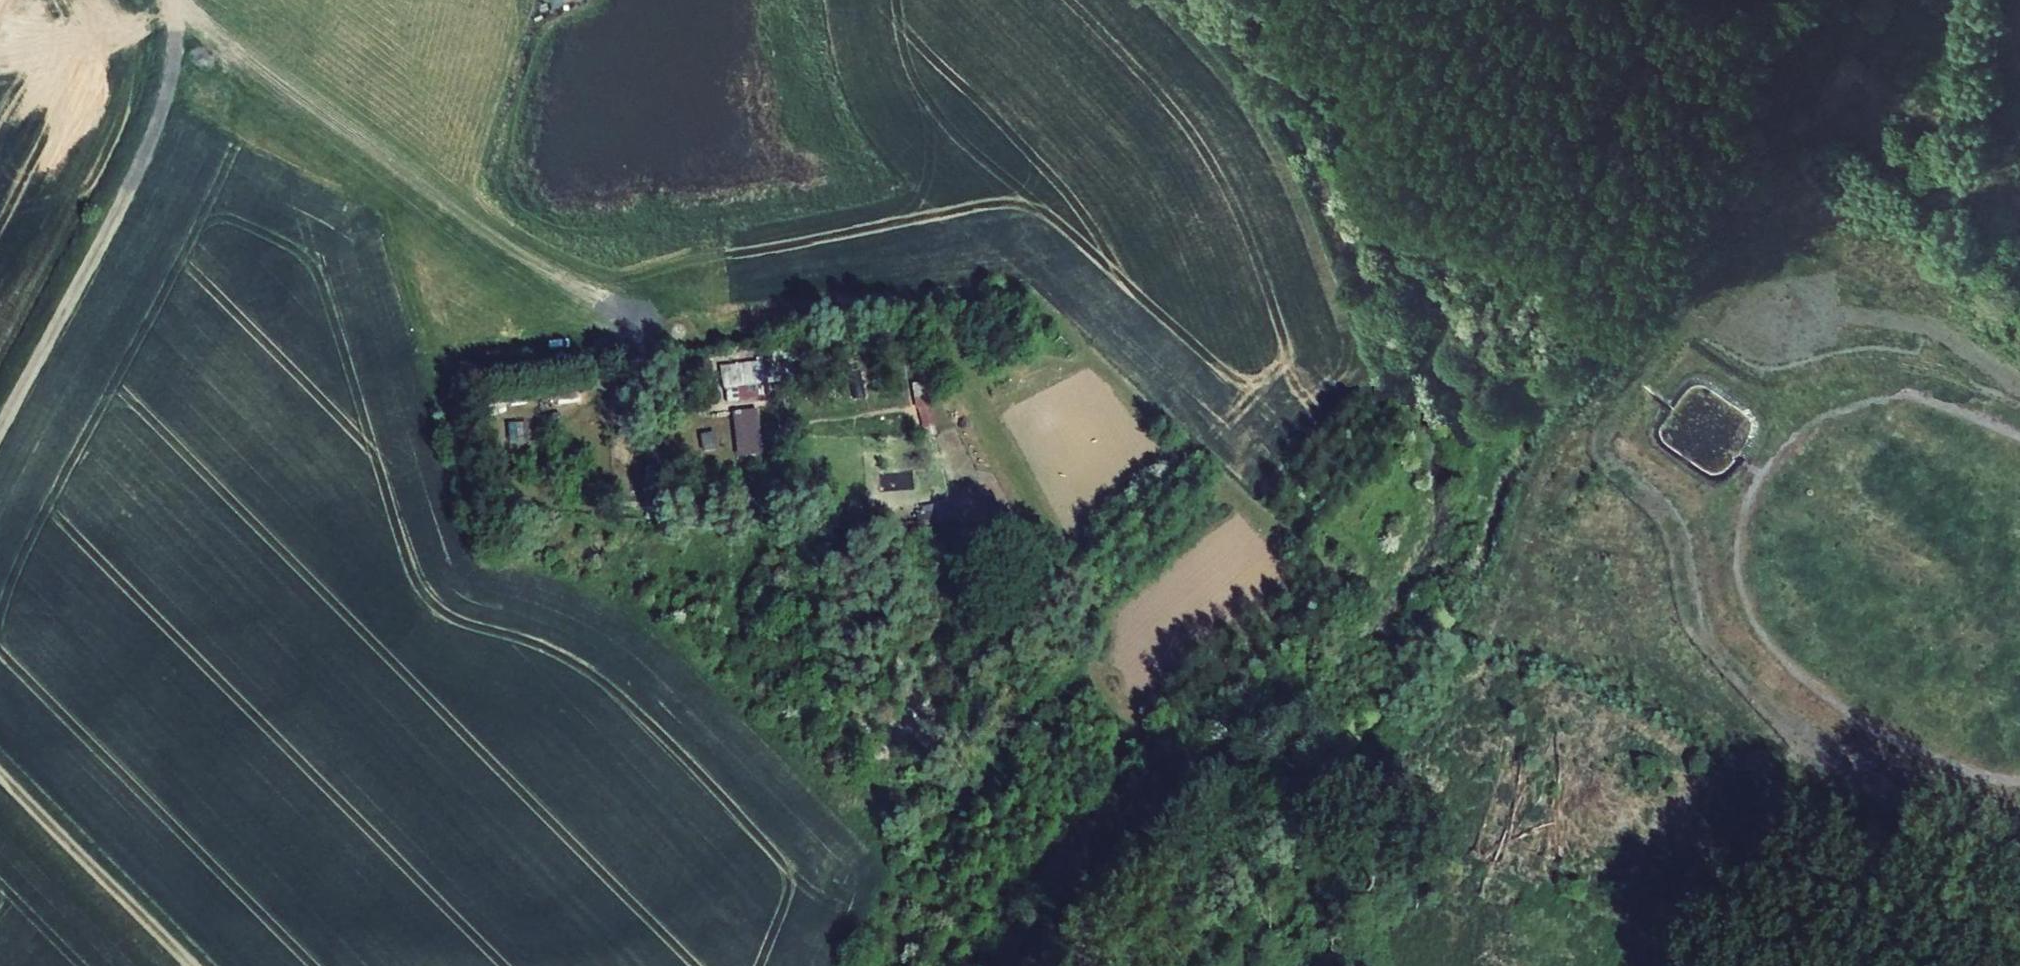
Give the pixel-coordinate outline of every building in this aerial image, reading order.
[(766,388),(779,386),(776,361),(719,369),(724,407),(768,401),(766,388)] [(736,460),(761,458),(756,412),(731,414),(736,460)]
